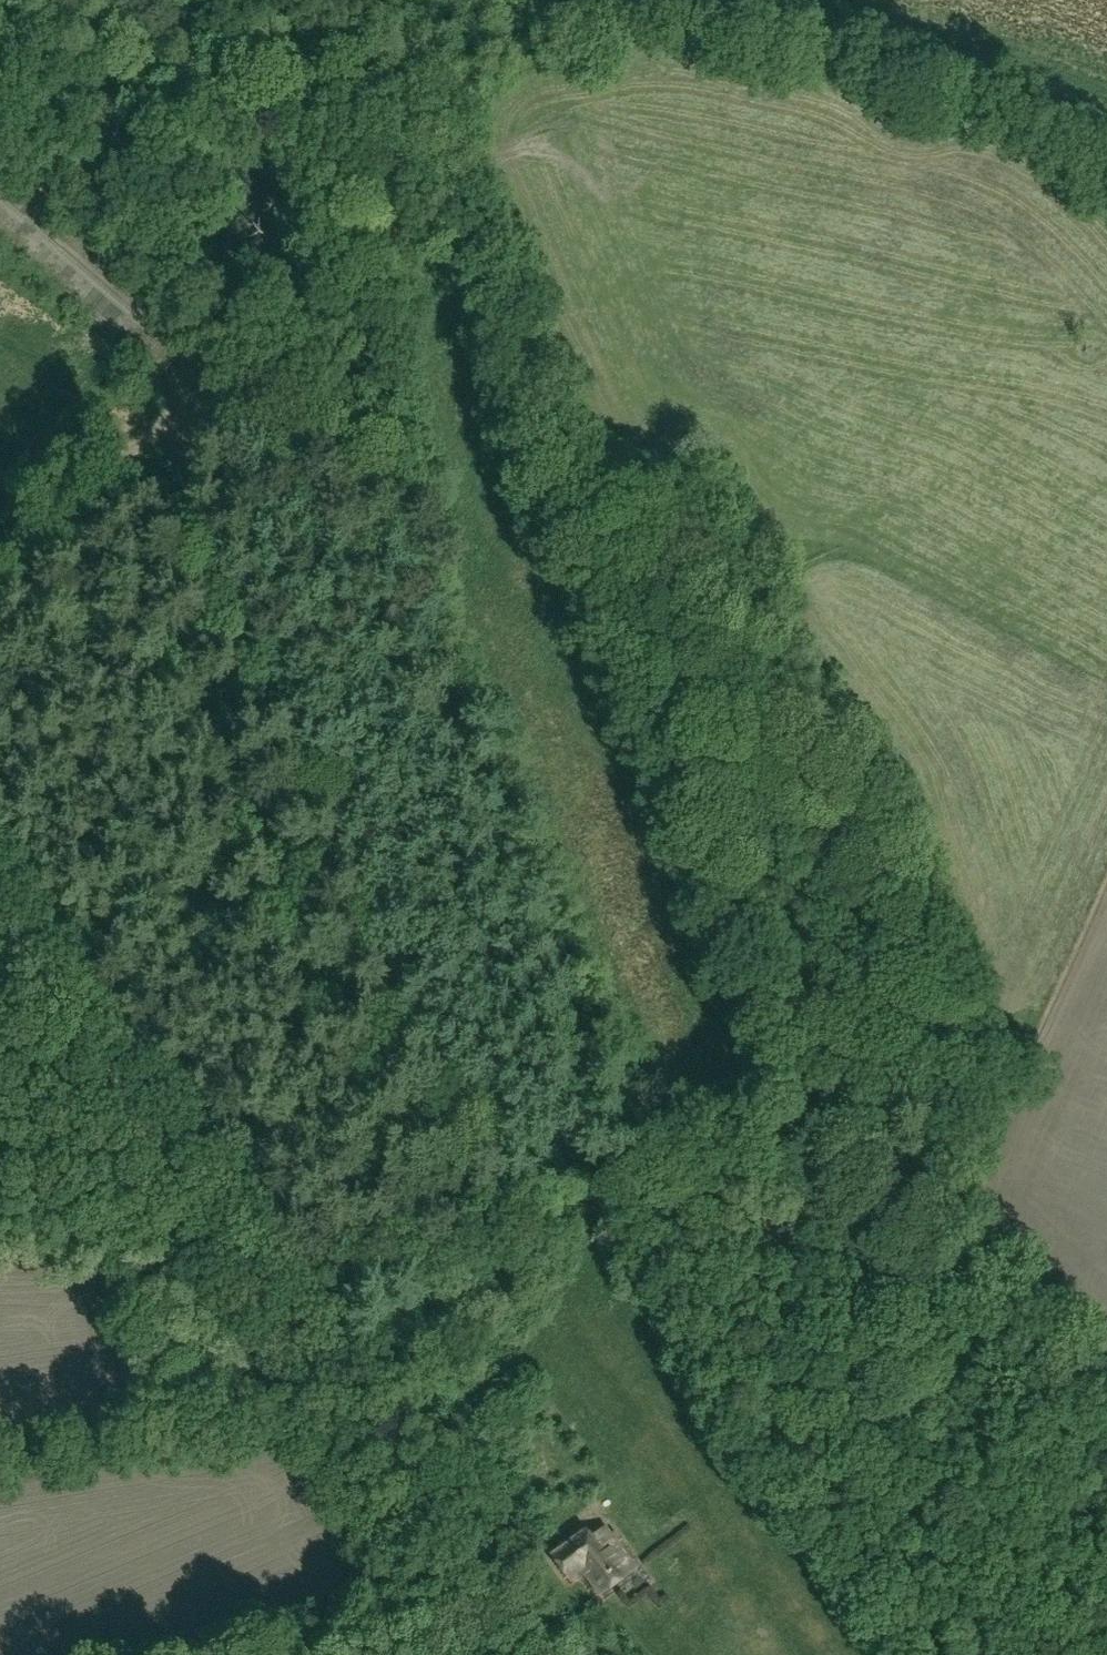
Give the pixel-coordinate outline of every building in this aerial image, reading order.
[(587,1532),(553,1556),(569,1578),(578,1572),(581,1577),(585,1574),(600,1595),(635,1571),(616,1544),(619,1542),(614,1534),(611,1537),(606,1530),(592,1540),(587,1532)]
